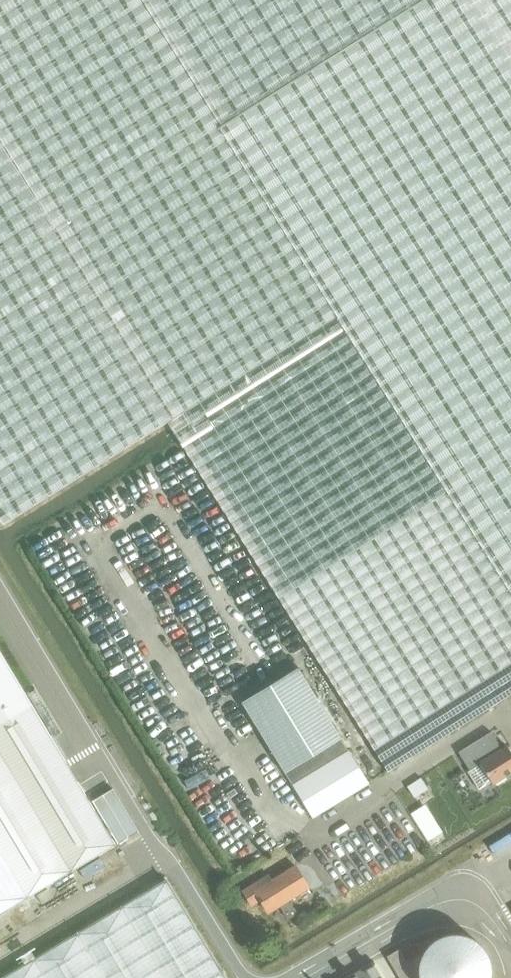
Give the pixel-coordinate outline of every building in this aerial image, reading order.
[(2,526),(168,422),(388,772),(510,695),(510,0),(0,0),(0,522),(2,526)] [(115,845),(0,653),(0,914),(115,845)] [(313,819),(369,784),(296,669),(241,704),(313,819)] [(478,741),(458,753),(469,770),(480,763),(494,785),(510,774),(510,753),(506,746),(501,749),(491,733),(478,741)] [(420,777),(407,785),(413,796),(426,787),(420,777)] [(138,832),(113,789),(92,801),(118,843),(138,832)] [(443,839),(440,834),(428,841),(432,847),(443,839)] [(288,901),(308,888),(295,866),(266,884),(263,878),(242,891),(251,906),(260,901),(268,914),(280,906),(288,920),(296,915),(288,901)] [(169,879),(3,977),(228,977),(169,879)] [(390,962),(400,977),(416,977),(398,949),(386,956),(390,962)] [(376,959),(342,977),(387,977),(376,959)]
